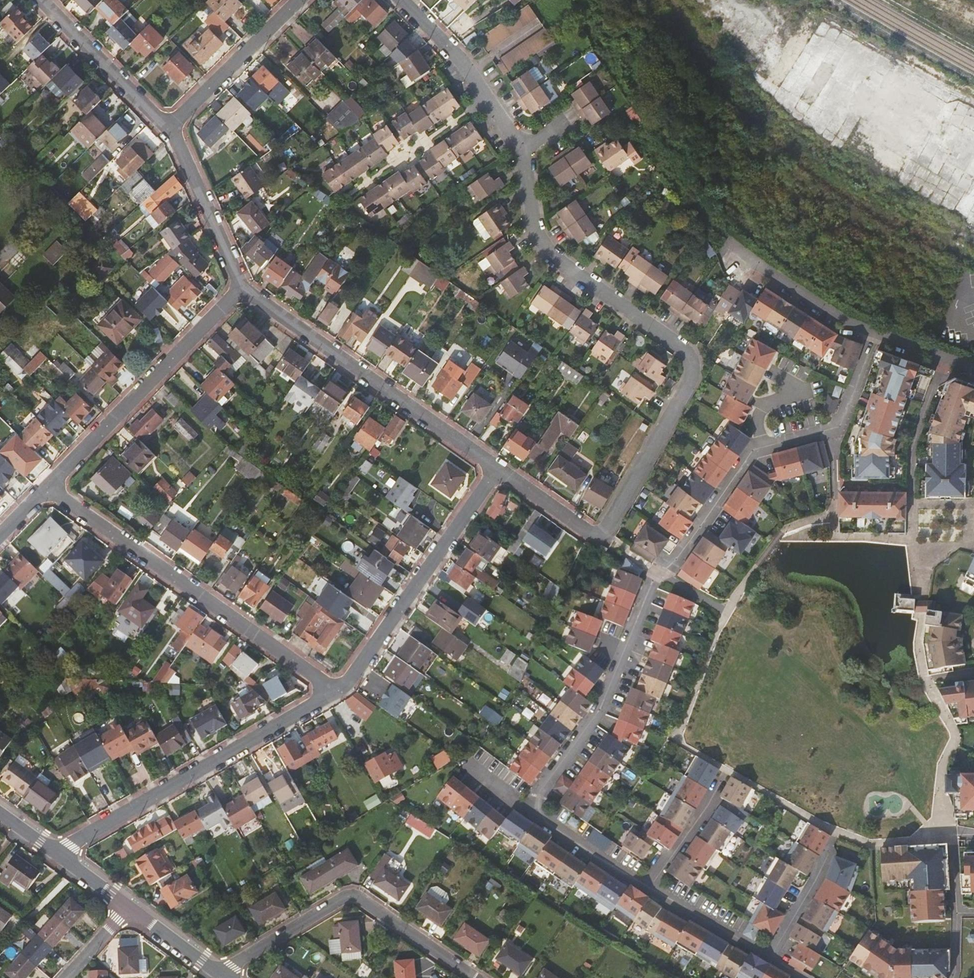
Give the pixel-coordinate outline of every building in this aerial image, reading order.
[(91,12),(99,5),(104,0),(80,0),(91,12)] [(116,23),(122,18),(130,9),(122,0),(104,0),(99,5),(116,23)] [(243,3),(240,0),(211,0),(208,4),(225,20),(243,3)] [(360,0),(336,0),(340,5),(344,8),(348,4),(351,8),(360,0)] [(377,0),(360,0),(351,8),(347,12),(345,15),(350,20),(354,20),(363,11),(375,23),(387,10),(377,0)] [(10,15),(18,6),(13,1),(5,9),(10,15)] [(539,15),(530,3),(482,37),(481,38),(489,50),(539,15)] [(335,10),(342,17),(345,15),(347,12),(344,8),(340,5),(335,10)] [(26,14),(18,6),(10,15),(3,21),(21,40),(28,33),(35,26),(24,15),(26,14)] [(331,15),(338,22),(342,17),(335,10),(331,15)] [(330,30),(338,22),(331,15),(326,20),(328,28),(330,30)] [(109,30),(126,49),(134,42),(140,36),(122,18),(116,23),(109,30)] [(394,19),(379,34),(394,50),(399,46),(404,52),(415,40),(394,19)] [(230,37),(235,31),(225,20),(220,26),(230,37)] [(140,36),(134,42),(147,56),(165,39),(152,24),(140,36)] [(504,59),(498,63),(506,74),(556,39),(547,27),(502,57),(504,59)] [(224,43),(211,30),(201,39),(200,38),(189,49),(203,63),(224,43)] [(481,38),(482,37),(479,32),(466,40),(469,45),(481,38)] [(23,50),(35,62),(44,53),(52,45),(40,33),(23,50)] [(329,65),(337,56),(321,39),(316,35),(310,42),(311,44),(304,51),(302,50),(295,57),(297,58),(289,66),(305,83),(312,76),(314,79),(323,71),(320,68),(326,62),(329,65)] [(431,67),(419,49),(403,61),(415,78),(431,67)] [(35,62),(29,67),(35,73),(33,76),(39,81),(41,79),(47,85),(62,70),(54,62),(56,61),(52,57),(49,60),(44,53),(35,62)] [(195,68),(181,53),(165,69),(179,83),(195,68)] [(265,65),(252,78),(268,93),(280,80),(265,65)] [(85,80),(71,66),(50,86),(63,98),(74,87),(76,89),(85,80)] [(516,86),(515,88),(517,92),(515,93),(523,105),(526,104),(528,108),(531,107),(535,113),(551,101),(529,70),(513,81),(516,86)] [(0,73),(0,95),(11,84),(0,73)] [(268,93),(252,78),(246,84),(248,86),(242,93),(257,108),(269,95),(268,93)] [(577,100),(575,101),(578,106),(575,108),(584,119),(586,117),(589,121),(591,120),(595,126),(612,114),(590,83),(573,95),(577,100)] [(93,111),(101,103),(105,98),(92,84),(78,98),(91,112),(93,111)] [(394,122),(400,130),(406,139),(419,130),(421,133),(461,105),(449,88),(409,116),(407,113),(394,122)] [(251,112),(236,97),(219,115),(233,130),(251,112)] [(343,134),(362,118),(346,99),(327,115),(343,134)] [(110,128),(118,120),(101,103),(93,111),(110,128)] [(102,136),(110,128),(93,111),(91,112),(75,128),(92,146),(102,136)] [(233,133),(217,117),(201,133),(213,147),(225,135),(228,138),(233,133)] [(131,133),(118,120),(110,128),(102,136),(116,149),(131,133)] [(434,180),(448,171),(446,168),(486,140),(473,121),(433,149),(435,153),(422,162),(425,166),(428,171),(434,180)] [(336,192),(389,155),(387,152),(401,143),(395,134),(388,126),(375,135),(377,138),(324,175),(336,192)] [(400,130),(395,134),(401,143),(406,139),(400,130)] [(155,153),(142,139),(117,163),(122,168),(120,170),(129,179),(155,153)] [(618,139),(609,145),(604,148),(603,146),(596,151),(609,170),(630,156),(618,139)] [(577,149),(576,147),(572,150),(570,148),(558,157),(559,159),(556,161),(557,163),(552,167),(563,184),(594,163),(582,146),(577,149)] [(91,182),(103,171),(95,162),(83,174),(91,182)] [(428,171),(425,166),(422,162),(416,166),(423,175),(428,171)] [(250,197),(270,183),(265,176),(260,180),(251,166),(233,178),(240,188),(243,187),(250,197)] [(399,200),(412,190),(414,194),(429,184),(423,175),(416,166),(409,171),(403,175),(401,172),(386,182),(399,200)] [(147,200),(157,190),(138,171),(122,187),(129,194),(132,192),(143,204),(147,200)] [(156,211),(166,202),(164,199),(182,182),(175,173),(157,190),(147,200),(156,211)] [(496,181),(491,173),(471,186),(476,194),(479,192),(484,199),(506,184),(502,177),(496,181)] [(166,202),(169,199),(185,185),(182,182),(164,199),(166,202)] [(399,200),(386,182),(361,199),(373,217),(399,200)] [(92,217),(94,215),(83,205),(88,200),(81,192),(71,202),(89,220),(92,217)] [(157,225),(178,209),(169,199),(166,202),(156,211),(150,216),(157,225)] [(563,217),(560,218),(563,222),(561,224),(569,236),(571,234),(574,239),(577,237),(580,242),(598,230),(576,200),(559,211),(563,217)] [(256,235),(270,223),(253,201),(239,212),(256,235)] [(502,203),(473,222),(487,243),(513,226),(506,216),(509,214),(502,203)] [(108,210),(103,205),(94,215),(92,217),(97,222),(108,210)] [(191,237),(192,236),(180,218),(163,230),(175,248),(191,237)] [(618,264),(629,248),(609,233),(594,254),(601,258),(603,256),(607,259),(617,266),(618,264)] [(194,245),(191,237),(175,248),(179,253),(180,254),(184,252),(187,256),(182,260),(198,277),(208,267),(202,261),(205,258),(199,252),(201,250),(194,245)] [(243,249),(250,256),(258,262),(263,266),(273,254),(262,245),(264,243),(256,237),(250,244),(248,242),(243,249)] [(58,239),(44,253),(55,264),(69,249),(58,239)] [(123,253),(129,248),(121,240),(116,245),(123,253)] [(496,275),(516,262),(510,252),(515,249),(511,242),(488,257),(493,265),(490,267),(496,275)] [(630,247),(629,248),(618,264),(631,274),(630,276),(634,279),(632,281),(645,289),(646,287),(650,290),(652,288),(657,292),(669,274),(630,247)] [(175,248),(152,272),(161,280),(178,263),(174,258),(179,253),(175,248)] [(318,277),(329,261),(321,254),(303,279),(294,272),(283,286),(287,290),(285,293),(290,297),(292,293),(299,298),(304,291),(307,293),(318,277)] [(114,267),(102,255),(91,266),(103,278),(114,267)] [(422,261),(414,255),(404,268),(412,275),(422,261)] [(258,262),(250,256),(248,259),(255,265),(258,262)] [(211,264),(205,258),(202,261),(208,267),(211,264)] [(143,273),(142,271),(130,260),(128,261),(131,265),(117,277),(126,287),(132,282),(135,286),(139,283),(136,279),(143,273)] [(281,286),(292,271),(277,260),(266,276),(281,286)] [(350,274),(330,260),(329,261),(318,277),(328,284),(326,286),(336,294),(340,289),(350,274)] [(422,261),(412,275),(425,283),(426,282),(435,270),(422,261)] [(524,277),(530,274),(525,267),(502,282),(508,290),(505,292),(510,300),(530,286),(524,277)] [(435,270),(426,282),(434,287),(437,283),(442,275),(435,270)] [(174,293),(185,304),(187,305),(196,297),(197,298),(204,291),(188,275),(172,291),(174,293)] [(451,282),(442,275),(437,283),(445,290),(451,282)] [(679,314),(695,293),(674,278),(662,295),(668,299),(672,302),(671,305),(675,308),(673,310),(679,314)] [(0,282),(0,311),(15,296),(0,282)] [(568,305),(572,300),(552,285),(548,290),(543,286),(531,303),(569,330),(581,314),(568,305)] [(757,297),(750,307),(765,316),(780,294),(765,285),(757,297)] [(743,287),(728,309),(743,319),(750,307),(757,297),(743,287)] [(336,294),(320,317),(330,324),(343,306),(341,305),(344,301),(345,301),(349,296),(340,289),(336,294)] [(474,309),(476,311),(481,304),(461,290),(456,297),(458,298),(460,296),(475,307),(474,309)] [(169,298),(180,309),(185,304),(174,293),(169,298)] [(710,303),(695,293),(679,314),(686,319),(687,316),(691,319),(693,317),(698,321),(705,311),(710,303)] [(780,294),(765,316),(779,326),(794,304),(780,294)] [(143,317),(124,298),(99,323),(118,341),(143,317)] [(177,320),(184,313),(180,309),(169,298),(168,298),(161,304),(177,320)] [(794,304),(779,326),(794,335),(808,313),(794,304)] [(588,309),(572,331),(579,337),(577,340),(585,345),(599,325),(590,319),(594,313),(588,309)] [(706,326),(711,316),(705,311),(698,321),(706,326)] [(355,330),(367,338),(375,327),(354,313),(340,334),(349,339),(355,330)] [(808,313),(794,335),(808,344),(822,322),(808,313)] [(232,335),(259,361),(274,345),(247,317),(231,333),(232,335)] [(822,322),(808,344),(823,354),(829,344),(837,332),(822,322)] [(606,331),(592,350),(601,356),(603,353),(610,359),(626,336),(619,331),(615,337),(606,331)] [(223,353),(215,362),(221,367),(224,370),(242,352),(236,346),(235,347),(218,332),(210,340),(223,353)] [(381,335),(378,333),(376,335),(375,335),(368,345),(384,356),(395,341),(382,332),(381,335)] [(842,334),(837,332),(829,344),(835,347),(831,358),(853,366),(862,341),(842,334)] [(242,352),(268,378),(278,365),(273,360),(267,369),(259,361),(232,335),(229,339),(236,346),(242,352)] [(400,335),(387,353),(408,367),(421,349),(400,335)] [(752,335),(742,353),(765,366),(775,348),(768,344),(753,336),(752,335)] [(512,342),(499,360),(518,373),(515,376),(521,380),(540,354),(535,350),(531,356),(512,342)] [(408,367),(406,370),(426,385),(449,351),(441,346),(433,358),(424,352),(427,347),(424,345),(421,349),(408,367)] [(107,379),(112,384),(118,378),(113,373),(124,362),(110,348),(105,352),(99,346),(91,354),(97,361),(92,365),(93,366),(107,379)] [(920,371),(932,375),(935,367),(878,347),(875,355),(877,355),(880,361),(879,363),(882,364),(882,365),(854,443),(855,443),(855,465),(852,464),(852,474),(895,475),(895,465),(891,465),(891,441),(890,441),(893,433),(914,373),(916,373),(920,371)] [(298,380),(302,375),(309,365),(302,360),(303,359),(290,349),(278,365),(298,380)] [(48,357),(42,350),(24,368),(31,374),(48,357)] [(660,373),(666,364),(658,358),(658,359),(647,351),(642,358),(644,360),(644,361),(653,368),(660,373)] [(742,353),(732,371),(755,384),(765,366),(742,353)] [(59,366),(65,372),(70,377),(75,372),(63,361),(59,366)] [(661,383),(665,377),(660,373),(653,368),(644,361),(639,368),(661,383)] [(580,385),(585,377),(565,362),(559,370),(580,385)] [(101,385),(107,379),(93,366),(80,380),(93,394),(97,389),(99,391),(103,388),(101,385)] [(218,400),(236,382),(224,370),(221,367),(203,384),(210,391),(218,400)] [(463,385),(469,389),(478,376),(469,370),(460,382),(452,377),(453,375),(447,370),(434,388),(451,400),(463,385)] [(755,384),(732,371),(722,389),(728,392),(745,402),(755,384)] [(72,387),(76,383),(70,377),(65,372),(62,375),(67,381),(66,382),(72,387)] [(310,406),(313,402),(316,397),(322,389),(302,375),(298,380),(287,396),(286,397),(293,402),(297,396),(310,406)] [(956,375),(948,379),(945,386),(948,387),(945,396),(942,395),(930,429),(932,430),(932,439),(931,461),(926,461),(927,495),(966,495),(967,461),(963,461),(963,439),(959,439),(969,412),(973,414),(973,381),(956,375)] [(654,392),(632,377),(626,385),(624,383),(619,390),(638,404),(644,396),(650,399),(654,392)] [(316,397),(336,412),(350,394),(329,379),(322,389),(316,397)] [(841,385),(836,384),(833,392),(838,394),(841,385)] [(181,399),(172,390),(167,395),(176,405),(181,399)] [(194,412),(210,427),(214,423),(220,429),(226,422),(216,412),(223,405),(218,400),(210,391),(202,399),(204,401),(194,412)] [(71,414),(79,422),(94,407),(78,392),(64,407),(71,414)] [(745,402),(728,392),(717,410),(731,418),(739,422),(740,423),(751,405),(745,402)] [(517,393),(512,401),(527,412),(532,404),(517,393)] [(346,412),(360,422),(372,406),(357,395),(346,412)] [(492,406),(476,396),(466,411),(481,422),(492,406)] [(313,402),(333,417),(336,412),(316,397),(313,402)] [(54,432),(56,434),(61,428),(59,425),(64,421),(71,414),(64,407),(55,398),(37,416),(54,432)] [(204,401),(202,399),(192,410),(194,412),(204,401)] [(527,412),(512,401),(503,413),(507,416),(518,424),(527,412)] [(130,428),(140,438),(142,439),(161,419),(152,409),(140,422),(138,420),(130,428)] [(507,416),(503,413),(501,411),(494,420),(501,425),(507,416)] [(572,437),(579,425),(561,412),(552,423),(554,424),(540,444),(538,443),(537,445),(530,455),(538,460),(546,449),(549,451),(563,430),(572,437)] [(20,433),(34,447),(41,441),(45,437),(47,439),(54,432),(37,416),(20,433)] [(406,421),(397,416),(382,438),(390,444),(406,421)] [(194,430),(182,417),(175,424),(188,437),(194,430)] [(373,448),(387,428),(371,417),(356,438),(372,450),(373,448)] [(737,426),(739,422),(731,418),(729,421),(726,425),(717,437),(738,453),(750,436),(737,426)] [(529,427),(522,422),(516,430),(523,435),(529,427)] [(525,461),(530,455),(537,445),(523,435),(516,430),(505,446),(525,461)] [(324,449),(331,434),(323,431),(316,446),(324,449)] [(738,453),(717,437),(705,454),(726,469),(738,453)] [(130,443),(119,454),(138,472),(156,453),(142,439),(140,438),(133,446),(130,443)] [(822,438),(797,445),(804,471),(829,464),(822,438)] [(578,450),(568,443),(549,471),(578,491),(588,475),(570,463),(578,450)] [(43,458),(30,445),(16,459),(29,473),(43,458)] [(771,452),(776,470),(766,473),(774,478),(778,477),(778,478),(804,471),(797,445),(771,452)] [(225,450),(239,460),(242,455),(229,446),(225,450)] [(372,450),(370,452),(377,457),(380,453),(373,448),(372,450)] [(726,469),(705,454),(701,459),(693,470),(714,485),(726,469)] [(112,456),(105,463),(109,467),(111,465),(119,473),(118,475),(119,477),(109,488),(113,493),(115,491),(118,492),(124,486),(122,483),(131,474),(112,456)] [(372,464),(365,459),(358,469),(365,474),(372,464)] [(466,475),(448,462),(433,483),(451,496),(466,475)] [(109,467),(105,463),(93,476),(107,490),(109,488),(119,477),(118,475),(119,473),(111,465),(109,467)] [(774,478),(766,473),(752,463),(737,485),(759,500),(774,478)] [(8,491),(21,477),(23,480),(26,477),(16,468),(8,476),(2,471),(0,473),(0,484),(8,491)] [(279,489),(283,484),(264,471),(262,469),(255,479),(268,487),(273,484),(279,489)] [(714,485),(693,470),(681,487),(699,500),(702,502),(714,485)] [(354,474),(340,495),(344,497),(358,477),(354,474)] [(408,499),(416,487),(411,483),(400,476),(385,496),(404,509),(410,501),(408,499)] [(604,509),(614,490),(596,478),(585,498),(604,509)] [(154,488),(161,495),(164,493),(170,499),(176,494),(163,480),(154,488)] [(681,487),(678,484),(666,501),(671,505),(687,517),(699,500),(681,487)] [(759,500),(737,485),(722,507),(734,515),(744,522),(759,500)] [(906,517),(906,490),(839,489),(839,514),(863,514),(863,515),(882,515),(882,514),(898,514),(898,516),(906,517)] [(331,496),(322,490),(316,498),(325,504),(331,496)] [(504,499),(496,496),(493,507),(488,516),(494,520),(501,510),(504,499)] [(687,517),(671,505),(658,522),(680,537),(692,520),(690,519),(687,517)] [(157,516),(148,508),(140,517),(148,525),(157,516)] [(176,547),(177,546),(189,530),(164,512),(152,529),(162,535),(161,536),(176,547)] [(398,535),(414,547),(429,527),(412,515),(398,535)] [(744,522),(734,515),(718,537),(729,544),(740,552),(755,530),(744,522)] [(381,524),(390,530),(396,522),(387,516),(381,524)] [(53,564),(76,540),(52,519),(46,525),(43,522),(29,538),(27,540),(27,542),(28,544),(35,551),(38,548),(53,564)] [(514,556),(537,523),(531,519),(515,541),(519,544),(517,547),(515,545),(509,553),(514,556)] [(667,538),(665,536),(645,523),(630,545),(652,560),(661,547),(667,538)] [(216,551),(229,560),(243,539),(223,525),(211,542),(209,545),(209,546),(216,551)] [(177,546),(199,560),(209,545),(211,542),(190,528),(189,530),(177,546)] [(558,542),(540,529),(529,545),(547,558),(558,542)] [(718,537),(707,529),(692,551),(714,566),(729,544),(718,537)] [(501,547),(481,533),(470,549),(488,562),(489,563),(501,547)] [(398,563),(409,547),(394,536),(382,552),(398,563)] [(105,561),(85,541),(67,559),(87,579),(105,561)] [(598,549),(604,553),(606,549),(600,545),(598,549)] [(457,565),(501,596),(503,592),(497,587),(499,584),(482,572),(488,562),(470,549),(469,549),(457,565)] [(714,566),(692,551),(677,573),(698,588),(714,566)] [(20,586),(22,588),(39,570),(21,553),(15,559),(17,561),(6,573),(20,586)] [(4,570),(5,572),(6,573),(17,561),(15,559),(4,570)] [(228,561),(214,580),(218,583),(221,578),(233,587),(244,572),(228,561)] [(961,587),(973,593),(973,562),(961,587)] [(447,572),(443,569),(438,576),(448,583),(451,579),(458,583),(467,590),(475,579),(453,563),(447,572)] [(617,569),(611,585),(634,595),(641,579),(637,577),(638,574),(619,566),(618,569),(617,569)] [(0,578),(0,602),(2,604),(20,586),(6,573),(5,572),(0,578)] [(348,592),(370,608),(376,601),(374,599),(383,586),(363,572),(348,592)] [(120,593),(130,579),(120,573),(118,576),(114,573),(109,580),(107,583),(120,593)] [(116,605),(133,582),(130,579),(120,593),(107,583),(109,580),(101,574),(87,588),(98,595),(100,593),(116,605)] [(250,577),(238,595),(254,605),(268,586),(252,574),(250,577)] [(320,596),(332,580),(323,574),(317,584),(312,581),(308,587),(320,596)] [(383,586),(395,595),(400,588),(388,579),(383,586)] [(448,583),(455,588),(458,583),(451,579),(448,583)] [(458,606),(465,595),(455,588),(448,583),(439,595),(450,602),(451,601),(458,606)] [(147,591),(138,584),(119,612),(142,628),(155,609),(141,600),(147,591)] [(553,609),(561,590),(554,585),(547,604),(553,609)] [(611,585),(604,601),(628,610),(634,595),(611,585)] [(67,597),(73,603),(84,591),(78,586),(67,597)] [(273,590),(261,606),(282,622),(294,605),(273,590)] [(693,602),(669,592),(663,609),(687,618),(693,602)] [(451,634),(462,617),(437,599),(426,616),(444,629),(451,634)] [(928,611),(928,602),(921,602),(916,602),(916,599),(896,600),(896,613),(915,612),(915,611),(921,611),(928,611)] [(323,654),(346,621),(320,603),(316,608),(313,606),(307,601),(297,615),(302,619),(292,632),(323,654)] [(604,601),(597,619),(601,621),(602,618),(605,620),(610,622),(616,624),(622,626),(628,610),(604,601)] [(935,602),(928,602),(928,611),(924,642),(929,670),(945,667),(966,664),(962,642),(963,635),(960,634),(963,615),(935,611),(935,602)] [(201,624),(204,620),(190,609),(187,614),(179,608),(171,620),(184,630),(173,645),(181,651),(187,643),(201,624)] [(687,618),(663,609),(657,624),(680,634),(687,618)] [(0,611),(0,628),(9,619),(0,611)] [(577,611),(571,627),(595,637),(601,621),(597,619),(577,611)] [(348,623),(358,630),(361,625),(351,618),(348,623)] [(207,629),(201,624),(187,643),(214,662),(223,648),(219,645),(224,637),(208,626),(207,629)] [(680,634),(657,624),(650,640),(654,642),(674,650),(680,634)] [(413,637),(424,645),(430,636),(415,626),(409,634),(413,637)] [(571,627),(564,642),(584,651),(587,652),(586,657),(587,658),(595,637),(571,627)] [(458,661),(468,646),(451,634),(444,629),(434,643),(458,661)] [(418,671),(432,651),(424,645),(413,637),(399,657),(418,671)] [(674,650),(654,642),(648,658),(672,667),(678,651),(674,650)] [(244,651),(235,644),(222,661),(231,669),(234,665),(233,664),(244,651)] [(53,655),(61,663),(68,656),(61,648),(53,655)] [(510,664),(516,653),(508,648),(501,659),(510,664)] [(259,664),(244,651),(233,664),(234,665),(231,669),(239,677),(252,688),(256,683),(248,676),(259,664)] [(584,655),(574,669),(594,684),(604,671),(602,669),(597,665),(592,662),(587,658),(586,657),(587,652),(584,651),(584,655)] [(383,672),(387,674),(398,657),(395,654),(383,672)] [(518,656),(510,674),(522,679),(530,661),(518,656)] [(409,689),(421,672),(418,671),(399,657),(398,657),(387,674),(409,689)] [(648,658),(642,674),(666,683),(672,667),(648,658)] [(583,698),(594,684),(574,669),(563,682),(571,688),(583,698)] [(168,670),(159,682),(169,683),(175,675),(168,670)] [(379,679),(370,673),(366,678),(375,684),(379,679)] [(666,683),(642,674),(636,690),(656,697),(660,699),(666,683)] [(268,689),(274,701),(294,689),(290,682),(284,686),(279,676),(262,686),(265,691),(268,689)] [(242,721),(270,704),(252,688),(239,677),(230,683),(239,697),(231,702),(242,721)] [(66,678),(65,678),(73,692),(81,688),(76,678),(66,678)] [(390,687),(379,679),(375,684),(369,693),(390,708),(401,692),(391,686),(390,687)] [(957,684),(957,688),(940,690),(955,719),(973,717),(973,682),(957,684)] [(571,688),(561,701),(581,716),(591,704),(583,698),(571,688)] [(636,690),(632,688),(625,704),(648,714),(656,697),(636,690)] [(375,707),(355,694),(353,696),(345,701),(353,708),(367,719),(375,707)] [(561,701),(550,715),(571,730),(581,716),(561,701)] [(486,704),(480,713),(498,725),(504,717),(486,704)] [(648,714),(625,704),(618,720),(642,730),(648,714)] [(202,739),(227,725),(217,705),(191,720),(202,739)] [(550,715),(540,728),(560,744),(571,730),(550,715)] [(642,730),(618,720),(611,737),(620,743),(622,740),(630,743),(635,745),(642,730)] [(146,722),(125,734),(136,753),(144,749),(143,746),(148,743),(149,746),(158,741),(156,737),(146,722)] [(307,748),(313,759),(321,754),(318,749),(337,737),(328,722),(309,734),(309,735),(302,739),(307,748)] [(158,741),(166,756),(192,741),(182,723),(156,737),(158,741)] [(540,728),(529,742),(550,758),(560,744),(540,728)] [(105,740),(101,742),(114,764),(121,760),(122,762),(136,754),(136,753),(125,734),(122,730),(105,740)] [(12,740),(0,731),(0,756),(12,740)] [(607,734),(597,748),(618,763),(628,749),(630,743),(622,740),(620,743),(611,737),(607,734)] [(307,764),(314,760),(313,759),(307,748),(300,752),(294,742),(280,750),(288,765),(302,756),(307,764)] [(529,742),(520,755),(539,771),(550,758),(529,742)] [(83,762),(75,747),(60,756),(74,780),(88,772),(82,762),(83,762)] [(402,766),(392,748),(366,762),(373,776),(384,769),(387,774),(402,766)] [(597,748),(587,762),(608,777),(618,763),(597,748)] [(443,767),(457,759),(448,753),(439,759),(443,767)] [(100,764),(95,755),(87,760),(92,768),(100,764)] [(527,785),(528,786),(539,771),(520,755),(509,770),(514,775),(520,780),(527,785)] [(292,771),(307,764),(302,756),(288,765),(292,771)] [(695,756),(683,777),(706,790),(718,770),(695,756)] [(587,762),(577,776),(599,791),(608,777),(587,762)] [(2,781),(24,797),(36,781),(36,780),(14,764),(2,781)] [(268,785),(280,804),(300,792),(288,772),(283,775),(283,776),(268,785)] [(561,776),(557,782),(589,805),(599,791),(577,776),(572,784),(561,776)] [(963,776),(963,778),(958,778),(958,783),(947,783),(947,794),(954,793),(956,815),(967,815),(967,811),(973,811),(973,776),(963,776)] [(448,808),(464,788),(451,777),(435,797),(448,808)] [(683,777),(671,797),(694,810),(706,790),(683,777)] [(245,796),(251,806),(269,795),(259,778),(241,789),(245,796)] [(751,789),(732,778),(720,798),(725,801),(743,811),(754,791),(751,789)] [(36,781),(24,797),(46,813),(58,797),(36,781)] [(557,782),(552,789),(563,797),(558,804),(578,819),(589,805),(557,782)] [(98,789),(104,799),(109,796),(104,786),(98,789)] [(462,819),(478,799),(464,788),(448,808),(462,819)] [(206,827),(208,830),(221,823),(224,829),(232,824),(223,808),(214,793),(206,798),(210,804),(197,811),(198,812),(206,827)] [(232,824),(235,830),(257,817),(251,806),(245,796),(223,808),(232,824)] [(671,797),(660,816),(682,830),(694,810),(671,797)] [(475,829),(491,810),(478,799),(462,819),(475,829)] [(743,811),(725,801),(712,820),(732,834),(745,812),(743,811)] [(495,832),(504,820),(491,810),(475,829),(488,840),(495,832)] [(531,824),(511,811),(504,820),(495,832),(516,846),(531,824)] [(178,829),(185,840),(206,827),(198,812),(176,825),(178,829)] [(406,824),(433,836),(437,826),(410,814),(406,824)] [(129,838),(137,852),(178,829),(176,825),(171,816),(155,824),(154,822),(145,826),(147,830),(139,834),(129,838)] [(660,816),(646,836),(654,841),(664,848),(668,850),(682,830),(660,816)] [(578,823),(570,818),(567,822),(575,828),(578,823)] [(732,834),(712,820),(699,839),(719,853),(720,854),(732,834)] [(808,823),(796,843),(818,857),(830,837),(808,823)] [(550,838),(531,824),(516,846),(535,859),(547,842),(550,838)] [(596,828),(588,839),(606,851),(613,840),(596,828)] [(630,834),(622,847),(641,860),(654,841),(646,836),(640,831),(636,838),(630,834)] [(699,839),(697,838),(684,857),(701,869),(705,871),(719,853),(699,839)] [(566,855),(547,842),(535,859),(532,863),(551,876),(566,855)] [(804,875),(807,876),(818,857),(796,843),(784,863),(798,871),(804,875)] [(950,891),(947,845),(881,850),(883,873),(885,872),(886,882),(915,881),(916,893),(912,893),(913,915),(915,915),(916,923),(944,921),(943,915),(945,915),(944,891),(950,891)] [(359,865),(349,849),(301,878),(311,894),(359,865)] [(160,883),(172,876),(158,851),(139,862),(145,872),(148,870),(157,885),(160,883)] [(684,857),(680,854),(667,873),(688,888),(701,869),(684,857)] [(965,854),(965,876),(961,876),(961,887),(962,891),(972,891),(972,894),(973,894),(973,854),(965,854)] [(9,863),(33,881),(39,873),(15,855),(9,863)] [(585,868),(566,855),(551,876),(571,889),(573,885),(585,868)] [(390,858),(385,866),(395,873),(401,865),(390,858)] [(776,858),(764,878),(786,892),(798,871),(784,863),(776,858)] [(859,868),(835,858),(827,880),(849,893),(859,868)] [(33,881),(9,863),(0,875),(0,880),(7,886),(12,880),(26,890),(33,881)] [(607,877),(588,864),(585,868),(573,885),(592,898),(607,877)] [(374,881),(399,899),(409,883),(395,873),(385,866),(374,881)] [(145,872),(153,887),(157,885),(148,870),(145,872)] [(178,886),(172,876),(160,883),(165,891),(164,892),(174,910),(188,902),(187,900),(197,894),(189,880),(178,886)] [(626,890),(607,877),(592,898),(612,912),(614,907),(626,890)] [(764,878),(752,898),(761,904),(774,912),(786,892),(764,878)] [(849,893),(827,880),(815,900),(837,913),(849,893)] [(438,883),(431,884),(417,905),(441,923),(452,907),(445,902),(449,897),(448,891),(438,883)] [(648,899),(629,886),(626,890),(614,907),(634,920),(648,900),(648,899)] [(285,909),(276,893),(250,909),(259,925),(285,909)] [(55,918),(69,930),(84,913),(70,900),(55,918)] [(666,914),(648,900),(634,920),(633,922),(653,936),(666,914)] [(837,913),(815,900),(803,920),(824,932),(826,933),(837,913)] [(761,904),(749,924),(759,929),(772,937),(784,917),(774,912),(761,904)] [(11,918),(0,909),(0,932),(11,918)] [(686,925),(666,914),(653,936),(673,948),(675,945),(686,925)] [(246,932),(236,916),(213,930),(222,947),(246,932)] [(53,949),(69,930),(55,918),(39,936),(53,949)] [(363,956),(359,918),(340,919),(344,957),(363,956)] [(803,920),(802,919),(790,939),(800,945),(812,952),(824,932),(803,920)] [(490,939),(465,922),(454,938),(479,955),(490,939)] [(708,935),(688,923),(686,925),(675,945),(695,957),(708,935)] [(759,929),(749,924),(742,936),(752,942),(759,929)] [(39,936),(27,926),(21,933),(33,943),(22,956),(36,968),(53,949),(39,936)] [(850,960),(876,977),(947,977),(947,973),(951,973),(951,951),(898,952),(869,932),(856,951),(850,960)] [(728,946),(708,935),(695,957),(715,969),(728,946)] [(120,974),(137,973),(137,960),(136,939),(120,939),(120,949),(119,950),(120,974)] [(531,959),(507,942),(496,958),(520,975),(523,972),(529,976),(536,966),(530,961),(531,959)] [(792,959),(789,965),(802,973),(806,966),(812,970),(820,956),(812,952),(800,945),(792,959)] [(728,946),(715,969),(731,977),(736,977),(737,977),(748,958),(734,950),(728,946)] [(750,954),(748,958),(737,977),(739,977),(763,977),(770,966),(750,954)] [(36,968),(22,956),(7,974),(12,977),(27,977),(36,968)] [(396,958),(397,977),(416,977),(415,957),(396,958)] [(137,960),(137,973),(146,973),(145,960),(137,960)] [(280,965),(271,977),(298,977),(280,965)] [(770,966),(763,977),(790,977),(770,966)] [(545,968),(538,977),(559,977),(545,968)]
